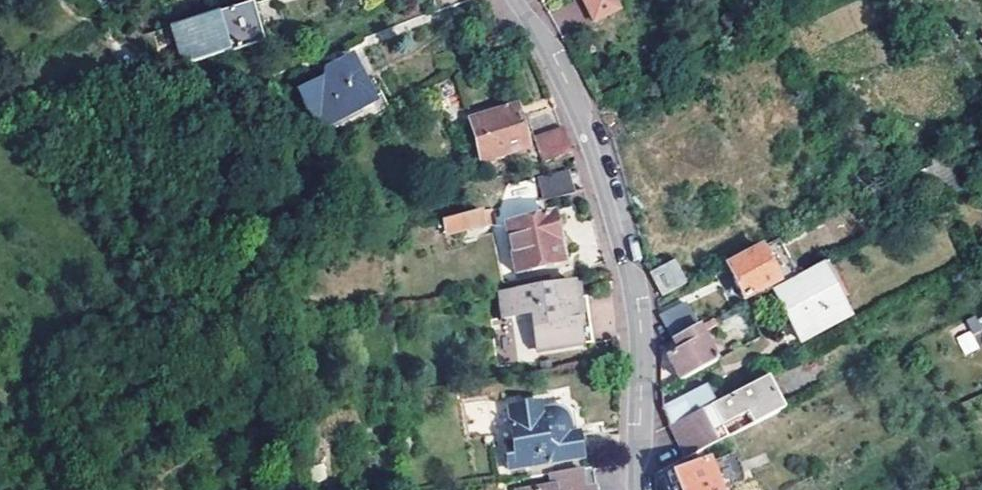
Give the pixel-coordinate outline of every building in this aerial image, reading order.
[(103,10),(125,0),(124,0),(93,0),(103,10)] [(471,0),(429,0),(434,15),(474,4),(471,0)] [(594,23),(617,12),(611,0),(582,0),(594,23)] [(181,69),(263,45),(251,8),(170,31),(181,69)] [(321,72),(324,79),(335,75),(332,68),(321,72)] [(352,69),(335,75),(324,79),(290,93),(298,114),(280,120),(288,141),(306,134),(307,137),(370,111),(352,69)] [(466,125),(479,168),(523,154),(510,112),(466,125)] [(530,140),(538,165),(568,157),(558,131),(530,140)] [(930,164),(944,198),(959,192),(944,158),(930,164)] [(536,181),(542,202),(572,193),(565,172),(536,181)] [(489,213),(439,223),(442,237),(492,227),(489,213)] [(504,226),(512,274),(565,264),(551,219),(504,226)] [(777,290),(807,275),(803,268),(779,280),(762,252),(728,269),(744,299),(772,285),(775,291),(777,290)] [(649,274),(661,299),(683,287),(671,263),(649,274)] [(825,266),(842,301),(848,298),(831,263),(825,266)] [(807,275),(777,290),(803,342),(850,320),(842,301),(825,266),(807,275)] [(581,284),(573,285),(575,296),(576,307),(584,305),(581,284)] [(531,322),(536,355),(590,348),(584,305),(576,307),(575,296),(573,285),(497,300),(501,326),(531,322)] [(665,315),(677,342),(703,328),(691,304),(665,315)] [(718,321),(703,328),(707,336),(721,328),(718,321)] [(671,358),(682,381),(719,361),(707,336),(703,328),(677,342),(683,352),(671,358)] [(963,354),(980,348),(972,330),(956,336),(963,354)] [(670,435),(684,463),(779,415),(762,379),(715,403),(669,425),(666,427),(670,435)] [(669,425),(715,403),(706,387),(660,409),(669,425)] [(501,447),(505,473),(576,463),(572,436),(567,437),(565,419),(544,412),(544,408),(504,414),(508,446),(501,447)] [(706,472),(712,489),(738,489),(729,464),(706,472)] [(704,467),(659,482),(662,489),(712,489),(704,467)] [(508,482),(509,489),(585,489),(582,472),(508,482)]
